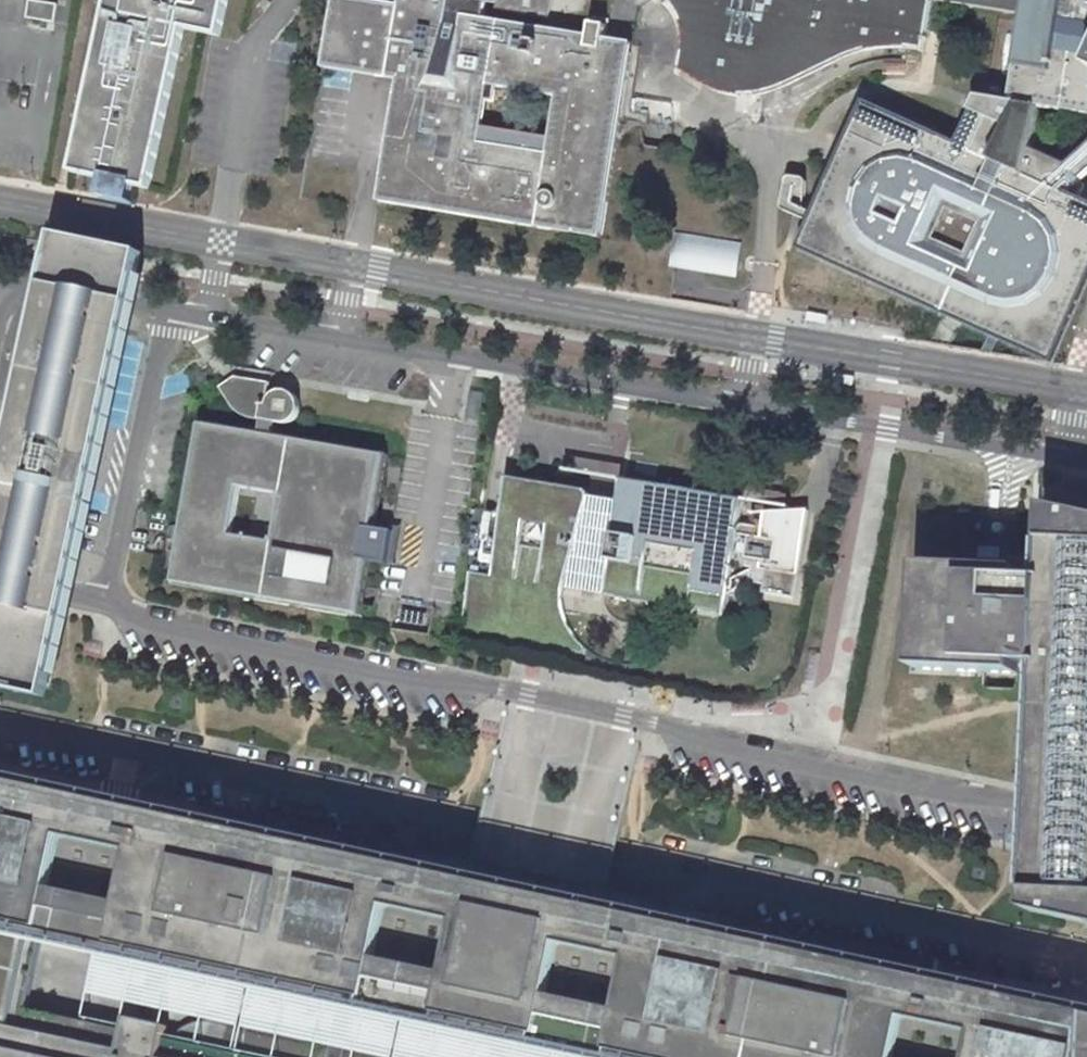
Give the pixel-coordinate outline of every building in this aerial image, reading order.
[(35,0),(28,0),(25,17),(54,21),(57,3),(35,0)] [(69,172),(102,179),(133,185),(147,189),(181,28),(217,35),(225,0),(105,0),(69,172)] [(492,2),(501,4),(502,0),(406,0),(405,5),(374,0),(338,0),(327,69),(404,81),(403,86),(384,205),(608,240),(639,44),(619,40),(621,27),(596,23),(595,33),(490,16),(492,2)] [(940,0),(665,0),(671,3),(684,16),(694,35),(691,73),(714,89),(740,98),(759,98),(778,95),(800,87),(870,54),(893,50),(931,50),(940,3),(940,0)] [(1026,0),(940,0),(940,3),(1024,17),(1026,0)] [(1024,17),(1009,103),(1042,110),(1086,117),(1086,0),(1026,0),(1024,17)] [(1086,288),(1086,205),(1070,198),(1086,182),(1086,148),(1068,166),(1032,151),(1042,110),(1009,103),(974,97),(968,111),(973,114),(957,146),(863,104),(798,250),(1054,367),(1086,288)] [(133,185),(102,179),(98,196),(129,203),(133,185)] [(670,266),(734,277),(739,245),(675,233),(670,266)] [(56,242),(53,254),(46,289),(0,516),(0,696),(51,706),(74,592),(133,303),(139,271),(142,259),(56,242)] [(158,548),(160,540),(177,543),(170,584),(361,616),(370,564),(390,568),(395,534),(375,531),(388,455),(276,437),(278,421),(287,424),(295,421),(301,415),(303,407),(300,396),(290,390),(278,392),(272,398),(270,404),(268,403),(272,382),(237,376),(221,387),(240,412),(249,418),(264,419),(262,434),(197,423),(180,525),(161,522),(164,504),(131,498),(124,542),(158,548)] [(587,490),(510,476),(492,575),(469,571),(465,592),(720,638),(739,539),(750,541),(746,562),(749,563),(754,564),(752,572),(749,586),(764,589),(763,598),(793,604),(810,517),(768,517),(765,532),(742,528),(746,503),(625,481),(622,501),(593,496),(587,490)] [(947,667),(1019,670),(1019,667),(1020,646),(1034,647),(1043,647),(1039,746),(1037,804),(1034,889),(1033,908),(1086,919),(1086,512),(1049,504),(1048,539),(1047,564),(1046,591),(1022,591),(1023,566),(920,562),(916,666),(947,667)] [(436,608),(396,601),(391,628),(431,635),(436,608)] [(478,907),(484,881),(118,806),(0,782),(0,810),(478,907)] [(783,956),(781,969),(588,929),(593,903),(595,892),(602,860),(547,849),(492,838),(486,869),(484,881),(478,907),(0,810),(0,1056),(1086,1056),(1086,1018),(783,956)] [(593,903),(588,929),(781,969),(783,956),(1086,1018),(1086,1004),(593,903)]
